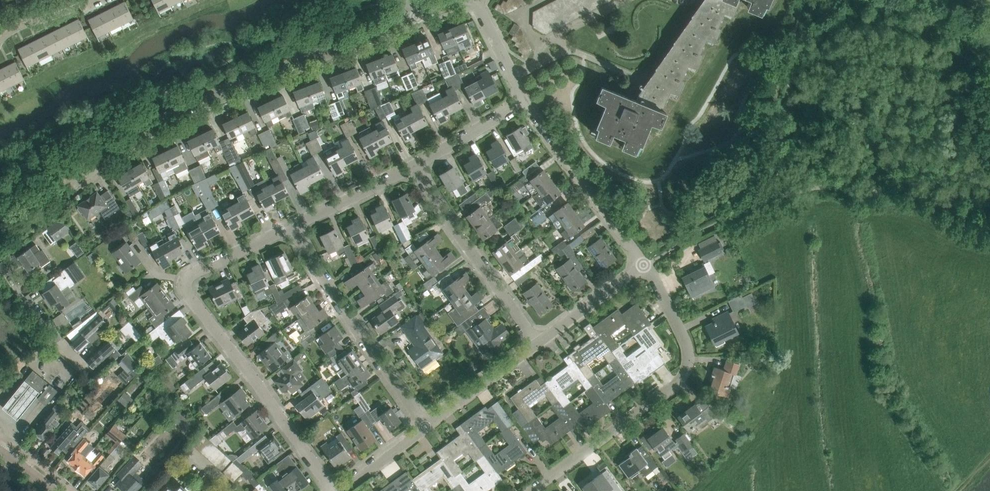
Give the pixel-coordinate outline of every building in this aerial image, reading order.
[(17,3),(4,7),(5,11),(24,4),(23,0),(16,0),(17,3)] [(167,0),(152,0),(158,12),(170,6),(167,0)] [(506,3),(513,7),(516,9),(519,4),(512,0),(507,0),(506,3)] [(579,3),(589,8),(589,9),(592,11),(595,6),(586,0),(585,0),(579,3)] [(693,15),(692,17),(675,41),(674,44),(657,67),(656,70),(639,93),(636,100),(602,86),(598,97),(607,101),(597,126),(602,128),(598,137),(609,141),(613,132),(626,138),(622,147),(633,151),(636,142),(642,144),(651,123),(655,124),(656,121),(661,123),(666,112),(658,109),(660,105),(663,106),(671,87),(680,91),(684,80),(681,79),(689,61),(698,65),(702,54),(699,53),(707,35),(716,38),(721,28),(718,27),(725,8),(734,12),(739,0),(701,0),(693,15)] [(747,6),(758,10),(762,1),(767,3),(768,0),(750,0),(747,6)] [(503,1),(500,6),(507,10),(510,12),(513,7),(506,3),(503,1)] [(579,3),(574,6),(583,12),(586,14),(589,9),(589,8),(579,3)] [(112,8),(113,10),(121,25),(133,19),(126,4),(119,7),(118,5),(112,8)] [(507,10),(500,6),(497,4),(494,9),(504,16),(507,10)] [(574,6),(568,8),(578,14),(577,15),(580,17),(583,12),(574,6)] [(574,20),(577,15),(578,14),(568,8),(562,12),(572,17),(571,18),(574,20)] [(100,14),(101,16),(109,31),(121,25),(113,10),(107,13),(106,11),(100,14)] [(571,18),(572,17),(562,12),(557,15),(566,20),(566,21),(568,23),(571,18)] [(557,15),(550,18),(560,24),(562,26),(566,21),(566,20),(557,15)] [(94,17),(88,20),(97,37),(109,31),(101,16),(95,19),(94,17)] [(557,29),(560,24),(550,18),(545,21),(554,26),(554,27),(557,29)] [(66,25),(67,28),(75,43),(87,36),(80,21),(73,25),(72,22),(66,25)] [(545,21),(539,24),(548,30),(551,32),(554,27),(554,26),(545,21)] [(464,23),(451,29),(457,42),(460,50),(473,44),(464,23)] [(520,26),(514,23),(509,33),(514,36),(515,36),(518,29),(520,26)] [(539,24),(532,27),(545,35),(548,30),(539,24)] [(54,31),(55,34),(63,49),(75,43),(67,28),(61,31),(60,28),(54,31)] [(439,34),(443,43),(448,55),(460,50),(457,42),(451,29),(439,34)] [(515,36),(514,36),(513,39),(518,42),(521,35),(523,32),(518,29),(515,36)] [(42,37),(43,40),(51,55),(63,49),(55,34),(49,37),(48,34),(42,37)] [(518,42),(516,45),(521,48),(524,41),(526,38),(521,35),(518,42)] [(428,38),(415,44),(422,58),(424,63),(430,60),(432,65),(438,62),(428,38)] [(30,43),(31,46),(39,61),(51,55),(43,40),(37,43),(36,40),(30,43)] [(521,48),(519,50),(524,53),(527,46),(528,47),(529,44),(524,41),(521,48)] [(403,49),(407,58),(412,70),(417,67),(415,61),(422,58),(415,44),(403,49)] [(24,46),(18,49),(27,67),(39,61),(31,46),(25,49),(24,46)] [(524,53),(522,57),(526,59),(532,49),(528,47),(527,46),(524,53)] [(392,54),(379,59),(387,80),(400,75),(392,54)] [(471,68),(470,66),(482,60),(479,54),(465,61),(466,63),(468,69),(471,68)] [(367,64),(370,73),(375,85),(381,83),(380,82),(387,80),(379,59),(367,64)] [(456,74),(451,59),(439,64),(445,79),(453,76),(456,74)] [(482,60),(470,66),(471,68),(473,72),(476,70),(485,65),(482,60)] [(494,60),(488,63),(492,71),(498,69),(494,60)] [(462,65),(459,66),(462,72),(468,69),(466,63),(462,65)] [(3,68),(4,70),(12,85),(24,79),(16,64),(10,68),(8,65),(3,68)] [(356,68),(343,73),(348,88),(355,85),(358,91),(364,89),(356,68)] [(12,85),(4,70),(0,73),(0,91),(12,85)] [(481,74),(476,77),(478,81),(485,96),(498,89),(488,71),(481,74)] [(412,72),(407,75),(413,88),(418,85),(412,72)] [(343,73),(330,78),(338,98),(344,96),(343,91),(349,89),(348,88),(343,73)] [(456,74),(453,76),(459,88),(464,85),(458,74),(456,74)] [(413,88),(407,75),(401,78),(407,90),(413,88)] [(448,95),(443,98),(446,105),(450,113),(462,106),(454,91),(459,88),(453,76),(445,79),(448,86),(446,91),(448,95)] [(465,88),(470,98),(475,106),(483,103),(480,98),(485,96),(478,81),(465,88)] [(319,82),(306,87),(312,101),(319,99),(321,105),(327,103),(319,82)] [(306,87),(294,92),(298,101),(302,112),(308,110),(314,107),(312,101),(306,87)] [(376,87),(370,89),(376,105),(382,103),(376,87)] [(422,88),(417,90),(423,103),(428,101),(427,98),(422,88)] [(364,91),(369,105),(371,109),(374,107),(377,106),(376,105),(370,89),(364,91)] [(413,112),(407,115),(415,130),(427,123),(418,106),(423,103),(417,90),(411,93),(417,105),(411,108),(413,112)] [(439,92),(427,98),(428,101),(440,123),(448,119),(446,115),(450,113),(446,105),(443,98),(439,92)] [(293,115),(287,104),(283,95),(271,101),(277,115),(279,119),(286,116),(287,118),(293,115)] [(271,101),(258,107),(268,127),(274,124),(271,118),(277,115),(271,101)] [(339,101),(333,103),(340,120),(340,119),(339,116),(344,114),(339,101)] [(389,102),(381,105),(387,116),(388,120),(393,118),(395,121),(405,140),(413,136),(410,132),(415,130),(407,115),(405,110),(396,115),(389,102)] [(328,105),(333,118),(334,122),(340,120),(333,103),(328,105)] [(381,105),(377,106),(374,107),(381,120),(387,116),(381,105)] [(248,112),(235,118),(242,132),(248,129),(252,135),(257,132),(248,112)] [(304,114),(298,117),(305,132),(306,132),(304,129),(310,127),(304,114)] [(305,132),(298,117),(293,119),(300,135),(305,132)] [(223,124),(228,133),(233,144),(239,141),(236,135),(242,132),(235,118),(223,124)] [(317,119),(310,122),(312,129),(320,127),(317,119)] [(351,119),(346,122),(352,135),(357,132),(351,119)] [(369,126),(379,146),(392,140),(382,121),(376,124),(378,129),(372,131),(369,126)] [(352,135),(346,122),(340,125),(347,137),(352,135)] [(360,133),(358,134),(370,157),(377,153),(375,149),(379,146),(369,126),(359,132),(360,133)] [(509,137),(504,139),(514,156),(525,150),(528,155),(534,151),(525,136),(530,133),(526,126),(521,129),(520,127),(521,129),(509,136),(508,134),(507,134),(509,137)] [(213,129),(200,135),(206,149),(213,145),(216,152),(222,149),(213,129)] [(269,129),(264,132),(270,144),(271,147),(277,145),(269,129)] [(270,144),(264,132),(258,134),(264,147),(270,144)] [(188,141),(193,150),(198,160),(203,158),(209,155),(206,149),(200,135),(188,141)] [(316,137),(311,140),(318,153),(323,150),(316,137)] [(344,146),(338,149),(345,164),(358,158),(348,139),(341,142),(344,146)] [(318,153),(311,140),(306,143),(313,155),(318,153)] [(497,140),(491,144),(493,147),(487,151),(496,166),(508,159),(507,156),(506,154),(497,140)] [(336,145),(323,152),(325,156),(335,175),(343,171),(341,167),(345,164),(338,149),(336,145)] [(178,146),(165,152),(174,172),(176,174),(181,171),(188,168),(178,146)] [(234,146),(228,148),(236,164),(241,162),(240,159),(234,146)] [(236,164),(228,148),(222,151),(229,164),(230,167),(236,164)] [(266,151),(271,161),(278,173),(283,171),(276,158),(271,148),(266,151)] [(153,157),(157,166),(163,177),(168,175),(174,172),(165,152),(153,157)] [(465,164),(470,173),(474,179),(486,172),(485,169),(484,167),(483,167),(475,154),(469,157),(471,161),(465,164)] [(282,156),(276,158),(283,171),(288,168),(282,156)] [(304,167),(311,182),(323,176),(314,157),(301,163),(304,167)] [(517,173),(522,170),(515,158),(510,161),(517,173)] [(542,164),(539,159),(523,171),(526,176),(542,164)] [(141,163),(129,170),(137,183),(143,180),(147,186),(152,182),(141,163)] [(293,168),(289,170),(300,193),(308,189),(306,185),(311,182),(304,167),(303,168),(301,164),(298,164),(294,166),(293,168)] [(200,165),(194,168),(200,181),(206,178),(200,165)] [(441,174),(440,174),(450,190),(456,187),(461,195),(468,191),(465,187),(458,175),(453,167),(454,169),(442,176),(441,174)] [(200,181),(194,168),(188,170),(194,183),(199,181),(200,181)] [(129,170),(118,177),(123,185),(129,196),(141,190),(137,183),(129,170)] [(521,187),(525,184),(533,196),(552,182),(544,170),(534,178),(531,173),(518,182),(521,187)] [(248,171),(240,175),(241,177),(248,189),(252,197),(257,194),(266,211),(274,207),(271,202),(276,200),(265,178),(254,184),(248,171)] [(487,174),(493,185),(488,188),(491,191),(501,185),(492,171),(487,174)] [(200,181),(199,181),(202,188),(204,192),(206,196),(211,193),(211,192),(213,191),(209,185),(219,179),(216,173),(206,178),(200,181)] [(272,175),(265,178),(276,200),(288,194),(279,175),(273,178),(272,175)] [(243,192),(248,189),(241,177),(236,180),(243,192)] [(164,179),(158,182),(165,197),(171,194),(164,179)] [(165,197),(158,182),(153,184),(160,199),(165,197)] [(552,182),(533,196),(542,207),(560,193),(552,182)] [(78,205),(79,207),(78,209),(81,213),(83,212),(88,219),(100,211),(104,216),(106,217),(108,217),(120,208),(108,190),(100,196),(97,192),(78,205)] [(479,198),(475,201),(480,207),(486,202),(486,203),(492,199),(490,197),(493,195),(490,190),(479,198)] [(213,208),(206,196),(204,192),(199,195),(206,208),(208,211),(209,210),(213,208)] [(392,200),(397,209),(403,221),(399,223),(407,240),(410,239),(409,239),(412,237),(406,225),(412,222),(411,220),(418,217),(406,193),(405,193),(406,195),(394,201),(393,200),(392,200)] [(459,205),(463,210),(475,201),(479,198),(476,193),(459,205)] [(239,202),(233,205),(241,219),(254,212),(244,194),(237,197),(239,202)] [(133,215),(138,212),(130,198),(125,201),(133,215)] [(166,199),(160,203),(169,219),(166,220),(170,227),(172,226),(174,229),(179,227),(174,215),(173,214),(166,199)] [(486,202),(480,207),(467,216),(475,228),(494,214),(486,203),(486,202)] [(549,216),(553,223),(557,228),(563,223),(563,224),(576,214),(567,203),(549,216)] [(222,211),(227,221),(232,230),(240,226),(237,221),(241,219),(233,205),(222,211)] [(372,215),(376,224),(380,230),(392,224),(391,221),(392,221),(391,219),(390,219),(383,205),(376,208),(378,211),(372,215)] [(122,211),(126,218),(132,214),(127,208),(122,211)] [(207,238),(220,231),(209,210),(208,211),(206,208),(195,215),(207,238)] [(540,208),(528,216),(532,222),(544,213),(540,208)] [(193,211),(181,218),(185,225),(188,230),(187,230),(193,240),(198,249),(205,245),(203,240),(207,238),(195,215),(193,211)] [(178,213),(174,215),(179,227),(180,228),(185,225),(178,213)] [(544,213),(532,222),(536,226),(547,218),(544,213)] [(494,214),(475,228),(484,239),(502,225),(498,219),(494,214)] [(576,214),(563,224),(567,229),(561,233),(565,239),(584,225),(576,214)] [(348,226),(352,235),(355,242),(368,236),(367,233),(368,232),(367,230),(366,231),(359,216),(352,220),(354,223),(348,226)] [(62,218),(47,229),(56,240),(70,229),(62,218)] [(503,226),(507,232),(519,223),(515,218),(503,226)] [(139,239),(137,235),(130,223),(124,228),(133,243),(139,239)] [(407,240),(399,223),(393,226),(402,243),(403,242),(403,243),(407,240)] [(493,251),(502,263),(520,249),(516,243),(520,240),(515,233),(522,228),(519,223),(507,232),(511,236),(512,238),(493,251)] [(592,226),(584,232),(581,235),(585,240),(596,231),(592,226)] [(344,247),(334,229),(335,231),(322,237),(321,235),(329,252),(336,249),(339,255),(345,252),(352,266),(358,263),(349,245),(344,247)] [(167,233),(161,237),(162,239),(173,257),(185,250),(180,242),(175,232),(173,230),(167,233)] [(142,232),(137,235),(139,239),(144,247),(149,244),(142,232)] [(407,240),(403,243),(406,247),(405,249),(409,254),(404,258),(413,270),(418,266),(414,260),(419,256),(424,263),(437,253),(432,247),(442,240),(437,234),(417,249),(410,240),(410,239),(407,240)] [(376,251),(381,248),(375,235),(369,238),(376,251)] [(601,238),(593,244),(589,247),(603,268),(615,259),(606,246),(606,245),(601,238)] [(150,246),(158,260),(163,268),(170,264),(168,260),(173,257),(162,239),(150,246)] [(69,247),(78,256),(85,250),(76,240),(69,247)] [(563,241),(552,249),(555,254),(557,252),(567,245),(563,241)] [(718,243),(717,241),(699,250),(704,260),(723,252),(722,250),(718,243)] [(113,253),(121,263),(128,271),(140,261),(126,243),(113,253)] [(41,266),(50,260),(42,249),(40,251),(36,244),(30,248),(21,254),(19,251),(12,255),(20,267),(23,264),(28,271),(39,263),(41,266)] [(567,245),(557,252),(560,257),(565,253),(570,260),(557,269),(572,290),(585,281),(577,270),(575,267),(570,260),(576,255),(571,247),(568,244),(567,245)] [(520,249),(502,263),(510,274),(529,260),(520,249)] [(379,251),(373,255),(377,261),(383,257),(379,251)] [(87,256),(92,262),(97,258),(93,252),(87,256)] [(437,253),(424,263),(428,268),(422,273),(427,279),(447,264),(455,258),(450,252),(441,259),(437,253)] [(271,259),(266,262),(273,278),(285,272),(288,277),(294,274),(285,254),(272,261),(271,259)] [(530,262),(533,267),(545,258),(541,254),(530,262)] [(51,278),(39,286),(44,293),(43,293),(52,305),(55,303),(60,309),(68,303),(69,303),(60,290),(68,285),(69,284),(70,285),(73,284),(84,276),(74,262),(63,270),(51,278)] [(374,262),(353,276),(345,282),(350,288),(359,281),(363,288),(377,279),(372,272),(378,268),(374,262)] [(248,274),(252,283),(257,293),(264,290),(267,295),(273,292),(277,302),(283,300),(280,295),(275,283),(269,286),(267,281),(266,279),(259,264),(253,267),(254,271),(248,274)] [(713,286),(707,273),(703,264),(695,268),(696,271),(683,277),(690,292),(698,288),(700,292),(713,286)] [(526,272),(523,275),(514,280),(518,285),(529,277),(526,272)] [(447,275),(434,284),(440,292),(444,290),(452,301),(465,292),(460,286),(470,279),(465,273),(452,282),(447,275)] [(244,297),(237,281),(231,284),(228,279),(221,282),(222,283),(209,289),(214,299),(215,298),(218,304),(229,299),(230,300),(237,297),(238,300),(244,297)] [(377,279),(363,288),(368,294),(358,300),(362,307),(383,292),(386,296),(394,291),(387,281),(381,285),(377,279)] [(428,280),(423,284),(427,289),(432,286),(428,280)] [(401,281),(395,285),(399,290),(405,286),(401,281)] [(145,303),(148,308),(165,295),(157,284),(146,292),(141,285),(135,290),(133,287),(126,292),(128,295),(133,302),(134,301),(139,307),(144,302),(145,303)] [(300,284),(280,295),(283,300),(285,299),(302,290),(300,284)] [(537,284),(532,287),(524,293),(529,300),(530,300),(540,314),(553,305),(537,284)] [(451,311),(449,313),(457,325),(460,323),(465,320),(472,315),(467,309),(475,303),(483,297),(479,291),(469,298),(465,292),(452,301),(457,307),(451,311)] [(752,292),(742,297),(741,295),(729,301),(734,311),(746,305),(747,307),(756,303),(752,292)] [(397,293),(388,299),(380,304),(380,305),(381,304),(386,310),(372,320),(381,333),(398,321),(392,312),(396,309),(397,310),(399,310),(404,307),(405,305),(401,299),(398,301),(396,299),(399,297),(397,293)] [(149,318),(156,327),(156,328),(167,319),(163,314),(174,306),(165,295),(148,308),(154,314),(149,318)] [(308,295),(299,301),(290,307),(295,313),(299,311),(302,316),(316,307),(308,295)] [(114,298),(108,303),(112,309),(118,304),(114,298)] [(268,306),(275,315),(289,305),(285,299),(283,300),(277,302),(268,306)] [(618,309),(594,327),(611,351),(616,347),(618,346),(608,332),(617,326),(618,327),(624,323),(633,335),(647,325),(650,323),(636,304),(621,314),(618,309)] [(302,316),(297,320),(304,331),(308,329),(312,334),(316,331),(313,326),(320,321),(328,315),(323,308),(319,311),(316,307),(302,316)] [(259,309),(252,311),(251,312),(245,316),(243,318),(247,323),(244,325),(246,327),(238,333),(247,344),(258,336),(259,337),(263,334),(264,333),(259,326),(268,319),(259,309)] [(82,333),(71,343),(78,351),(82,348),(82,349),(83,348),(83,347),(90,341),(91,343),(98,337),(98,333),(95,330),(105,321),(97,311),(83,322),(77,327),(82,333)] [(441,353),(422,327),(426,324),(425,323),(428,321),(422,312),(400,326),(416,348),(410,353),(414,358),(413,359),(414,361),(415,360),(419,366),(420,366),(421,367),(428,362),(441,353)] [(737,332),(727,312),(718,317),(719,320),(706,326),(713,341),(722,337),(723,340),(737,332)] [(465,320),(460,323),(466,331),(480,321),(475,313),(472,315),(465,320)] [(156,327),(154,328),(163,340),(166,338),(171,344),(172,343),(175,341),(181,337),(183,340),(183,339),(191,333),(184,323),(186,322),(182,316),(176,321),(171,316),(167,319),(156,328),(156,327)] [(500,343),(502,341),(501,340),(510,334),(502,324),(493,330),(491,327),(491,326),(486,319),(478,325),(473,329),(489,351),(495,346),(497,349),(502,346),(500,343)] [(81,320),(72,326),(74,329),(77,327),(83,322),(81,320)] [(129,322),(120,329),(126,336),(135,328),(129,322)] [(325,361),(326,362),(336,354),(340,350),(334,342),(342,336),(335,325),(320,336),(325,342),(321,345),(330,358),(325,361)] [(650,328),(647,325),(633,335),(645,350),(637,356),(633,351),(626,356),(618,346),(616,347),(611,351),(616,357),(634,381),(637,379),(639,381),(650,373),(649,372),(653,368),(648,361),(658,353),(655,348),(661,343),(650,328)] [(600,351),(609,363),(616,357),(611,351),(594,327),(593,327),(599,335),(594,339),(593,337),(569,355),(574,362),(587,379),(594,374),(584,360),(593,353),(594,355),(600,351)] [(304,331),(297,337),(300,342),(305,339),(312,334),(308,329),(304,331)] [(276,332),(274,334),(266,340),(270,345),(260,353),(265,360),(263,361),(271,371),(286,360),(282,354),(284,353),(276,343),(281,339),(276,332)] [(312,334),(305,339),(309,344),(315,339),(312,334)] [(115,359),(121,354),(109,340),(97,350),(86,360),(93,368),(98,364),(102,369),(115,359)] [(190,340),(165,359),(172,368),(178,364),(177,363),(182,359),(183,360),(188,356),(192,361),(190,362),(189,364),(189,366),(189,367),(191,369),(193,369),(195,368),(196,367),(197,368),(211,357),(200,343),(195,346),(190,340)] [(121,354),(115,359),(129,373),(137,364),(125,350),(121,354)] [(336,354),(326,362),(328,365),(331,363),(335,360),(341,368),(336,371),(341,377),(335,382),(349,372),(361,363),(352,350),(347,354),(345,350),(337,356),(336,354)] [(299,355),(290,362),(282,368),(286,373),(275,381),(284,392),(288,388),(292,393),(303,385),(295,375),(302,370),(296,362),(301,357),(299,355)] [(594,374),(587,379),(592,385),(605,403),(610,399),(634,382),(634,381),(616,357),(609,363),(619,376),(610,383),(609,382),(603,386),(594,374)] [(143,367),(148,372),(157,365),(153,359),(143,367)] [(545,383),(558,400),(563,407),(570,402),(560,388),(569,381),(570,383),(577,377),(586,389),(592,385),(587,379),(574,362),(569,365),(545,383)] [(709,392),(716,395),(717,393),(727,397),(731,387),(730,387),(734,374),(735,374),(739,363),(734,362),(732,366),(726,364),(724,370),(715,367),(712,374),(711,375),(714,376),(709,392)] [(204,368),(185,382),(181,385),(186,392),(190,389),(206,377),(215,389),(231,376),(221,363),(208,374),(204,368)] [(349,372),(335,382),(339,388),(340,388),(341,389),(342,389),(343,388),(351,382),(356,389),(351,392),(354,396),(358,393),(357,391),(368,383),(365,379),(370,376),(361,363),(349,372)] [(471,367),(466,370),(471,378),(472,377),(477,374),(471,367)] [(33,370),(23,382),(40,395),(38,398),(46,405),(58,390),(50,384),(35,372),(33,370)] [(322,377),(308,388),(300,394),(301,394),(302,393),(306,398),(296,405),(303,415),(308,412),(311,416),(324,406),(320,400),(332,391),(322,377)] [(89,391),(93,385),(86,379),(82,385),(89,391)] [(170,380),(163,385),(169,393),(176,388),(170,380)] [(529,422),(536,416),(526,402),(535,395),(537,398),(544,392),(552,404),(558,400),(545,383),(546,385),(541,389),(535,380),(511,398),(524,415),(517,420),(522,426),(529,422)] [(39,393),(25,381),(20,387),(11,399),(3,408),(18,420),(25,410),(34,400),(39,393)] [(570,402),(563,407),(575,424),(581,420),(586,427),(610,409),(605,403),(592,385),(586,389),(595,404),(585,411),(584,409),(579,414),(570,402)] [(219,394),(211,400),(201,408),(206,414),(219,404),(224,410),(228,407),(234,415),(249,403),(244,397),(246,395),(240,388),(225,401),(219,394)] [(127,407),(133,399),(124,392),(117,399),(127,407)] [(173,407),(177,403),(166,393),(162,397),(173,407)] [(545,428),(536,416),(529,422),(522,426),(528,434),(535,430),(543,441),(548,437),(552,442),(573,427),(573,426),(575,424),(563,407),(558,400),(552,404),(551,405),(561,419),(552,426),(551,424),(545,428)] [(485,407),(461,425),(468,433),(479,449),(486,443),(476,429),(485,423),(486,425),(494,419),(502,431),(501,432),(508,427),(514,423),(498,402),(488,410),(485,407)] [(60,423),(54,418),(58,413),(61,408),(56,404),(52,409),(52,408),(42,420),(44,421),(42,423),(41,422),(35,428),(37,430),(34,433),(43,440),(52,429),(54,430),(60,423)] [(679,417),(685,425),(689,430),(699,423),(703,428),(709,423),(707,422),(715,416),(721,421),(726,414),(715,406),(711,411),(707,408),(701,412),(695,405),(679,417)] [(368,410),(365,412),(373,423),(376,421),(376,422),(381,418),(389,430),(401,422),(395,413),(392,410),(391,407),(384,412),(379,406),(370,412),(368,410)] [(326,408),(321,411),(325,417),(330,413),(326,408)] [(170,416),(185,431),(192,423),(177,409),(170,416)] [(247,432),(252,438),(268,426),(256,411),(237,426),(233,421),(222,429),(226,435),(234,430),(235,431),(245,429),(246,428),(248,431),(247,432)] [(347,430),(355,442),(361,450),(376,440),(368,429),(374,425),(365,412),(359,417),(362,420),(347,430)] [(62,450),(67,454),(88,430),(87,429),(89,427),(82,421),(76,429),(68,423),(50,447),(59,454),(62,450)] [(106,434),(119,444),(119,443),(126,435),(123,432),(122,432),(113,425),(106,434)] [(526,451),(508,427),(501,432),(510,444),(495,455),(486,443),(479,449),(484,455),(501,479),(502,479),(496,472),(501,468),(502,469),(504,467),(506,470),(515,463),(513,461),(526,451)] [(650,438),(648,436),(643,440),(649,450),(654,446),(657,451),(656,451),(658,453),(658,452),(660,455),(660,454),(664,460),(672,454),(668,449),(671,446),(674,450),(678,447),(687,460),(698,452),(684,434),(675,440),(677,443),(675,444),(663,428),(650,438)] [(331,448),(327,442),(321,447),(336,468),(351,457),(348,452),(353,449),(347,440),(341,432),(336,436),(340,442),(331,448)] [(191,444),(197,449),(207,438),(202,433),(191,444)] [(461,435),(437,452),(454,477),(461,472),(451,458),(461,451),(462,453),(470,448),(478,459),(476,460),(484,455),(479,449),(468,433),(463,437),(461,435)] [(222,441),(220,440),(215,434),(209,439),(212,442),(216,446),(222,441)] [(265,435),(238,457),(233,461),(238,466),(244,471),(247,469),(241,462),(251,454),(258,449),(268,462),(284,451),(274,436),(269,440),(265,435)] [(197,449),(202,453),(212,442),(209,439),(207,438),(197,449)] [(71,465),(75,469),(86,457),(80,452),(89,443),(84,439),(71,453),(73,454),(68,460),(71,463),(71,465)] [(202,453),(207,458),(217,447),(216,446),(212,442),(202,453)] [(119,444),(95,471),(89,478),(91,480),(90,481),(97,488),(109,474),(104,470),(105,468),(107,468),(115,458),(124,447),(119,444)] [(217,447),(207,458),(212,462),(222,451),(217,447)] [(619,464),(624,472),(628,477),(630,476),(631,477),(639,472),(638,470),(640,469),(645,476),(653,470),(657,466),(649,455),(645,459),(636,448),(628,453),(630,456),(619,464)] [(212,462),(217,467),(227,456),(222,451),(212,462)] [(86,457),(75,469),(80,473),(82,472),(85,475),(92,468),(93,469),(104,456),(99,452),(91,461),(86,457)] [(413,480),(421,490),(431,490),(427,486),(436,479),(438,480),(444,475),(453,487),(452,488),(459,483),(454,477),(437,452),(443,461),(438,465),(437,462),(413,480)] [(454,477),(459,483),(465,490),(485,490),(501,479),(484,455),(476,460),(486,474),(477,481),(476,479),(469,484),(460,473),(462,472),(461,472),(454,477)] [(217,467),(222,472),(232,461),(227,456),(217,467)] [(125,490),(137,490),(136,490),(141,484),(144,480),(135,472),(142,464),(134,457),(118,475),(125,481),(120,486),(125,490)] [(594,464),(599,472),(608,466),(602,458),(594,464)] [(275,465),(283,475),(275,481),(268,486),(272,490),(289,490),(290,490),(289,489),(288,490),(286,488),(296,480),(301,488),(309,482),(297,466),(290,472),(281,460),(275,465)] [(232,461),(222,472),(228,477),(238,466),(233,461),(232,461)] [(238,466),(228,477),(233,482),(241,474),(244,471),(238,466)] [(244,471),(241,474),(246,479),(247,478),(254,487),(260,482),(251,473),(247,469),(244,471)] [(584,487),(587,490),(622,490),(606,470),(584,487)] [(380,490),(406,490),(409,489),(411,490),(421,490),(413,480),(412,480),(406,472),(380,490)] [(459,483),(452,488),(454,490),(465,490),(459,483)]
